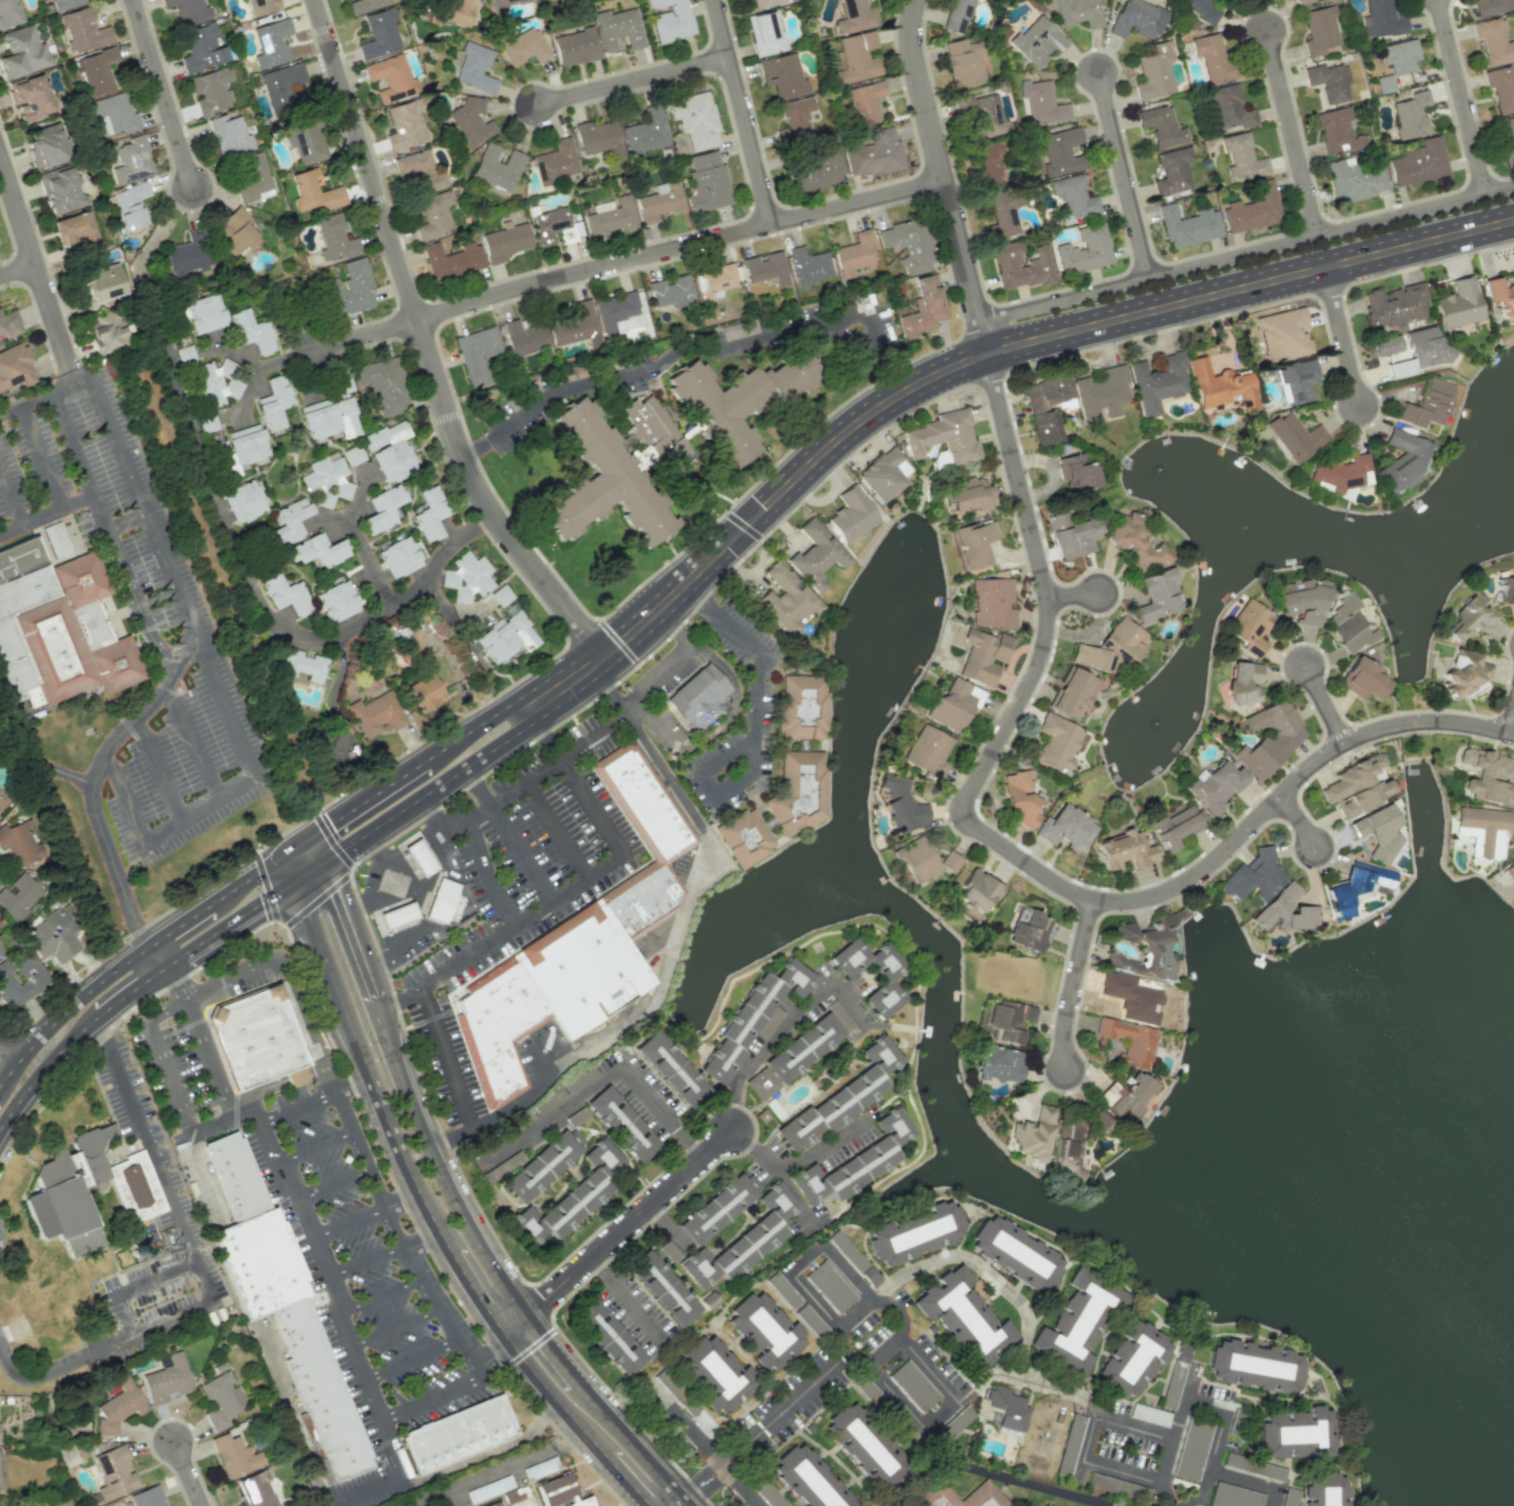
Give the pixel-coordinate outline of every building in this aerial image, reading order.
[(15,0),(0,0),(0,28),(21,22),(15,0)] [(85,0),(52,0),(56,12),(86,3),(85,0)] [(163,8),(173,5),(179,27),(210,19),(207,5),(202,6),(201,0),(161,0),(163,8)] [(281,8),(279,0),(246,0),(252,17),(281,8)] [(388,0),(355,0),(347,2),(350,15),(389,4),(388,0)] [(468,28),(475,0),(460,0),(460,1),(455,0),(441,0),(436,19),(468,28)] [(529,0),(491,0),(493,14),(506,11),(505,5),(529,1),(529,0)] [(693,35),(686,0),(647,0),(648,9),(669,5),(670,11),(651,15),(656,43),(693,35)] [(786,3),(785,0),(752,0),(754,9),(786,3)] [(873,6),(866,8),(864,0),(865,0),(838,0),(842,19),(834,20),(837,34),(877,26),(873,6)] [(973,0),(949,0),(941,29),(963,35),(973,0)] [(1096,0),(1053,0),(1054,3),(1052,3),(1058,27),(1084,21),(1086,30),(1102,27),(1096,0)] [(1122,39),(1128,25),(1135,28),(1133,32),(1154,41),(1166,11),(1139,0),(1123,0),(1109,34),(1122,39)] [(1220,11),(1209,6),(1212,0),(1178,0),(1176,4),(1198,15),(1196,19),(1212,27),(1220,11)] [(1404,15),(1393,16),(1391,0),(1365,0),(1367,16),(1362,17),(1364,37),(1407,32),(1404,15)] [(1473,1),(1476,18),(1513,10),(1513,0),(1476,0),(1473,1)] [(1302,12),(1308,38),(1303,39),(1307,57),(1332,52),(1331,46),(1338,45),(1333,18),(1335,18),(1333,5),(1302,12)] [(71,53),(113,43),(109,26),(95,29),(90,6),(62,13),(71,53)] [(356,44),(361,60),(400,49),(392,20),(396,20),(392,7),(363,15),(370,40),(356,44)] [(603,53),(616,50),(614,37),(625,35),(628,50),(644,47),(636,7),(595,15),(603,53)] [(787,50),(784,37),(778,39),(772,10),(746,16),(755,57),(787,50)] [(1067,42),(1036,13),(1008,44),(1035,69),(1053,50),(1057,54),(1067,42)] [(1504,42),(1502,31),(1506,30),(1504,17),(1471,24),(1474,40),(1481,38),(1486,67),(1513,61),(1513,40),(1504,42)] [(290,60),(284,37),(292,34),(287,18),(252,28),(260,54),(253,56),(257,70),(290,60)] [(228,60),(224,45),(217,47),(213,37),(216,36),(212,22),(180,32),(188,55),(180,58),(185,74),(228,60)] [(44,42),(37,44),(32,25),(1,33),(7,55),(0,57),(0,66),(4,79),(51,65),(44,42)] [(509,67),(533,56),(536,63),(549,57),(534,25),(502,41),(506,47),(500,50),(509,67)] [(558,67),(600,58),(593,27),(551,36),(558,67)] [(879,76),(875,56),(867,58),(866,50),(877,48),(873,30),(837,38),(840,53),(833,54),(839,84),(879,76)] [(1201,56),(1207,85),(1231,80),(1220,32),(1189,39),(1193,58),(1201,56)] [(979,55),(983,54),(980,41),(966,44),(965,38),(942,42),(951,89),(984,82),(979,55)] [(1419,59),(1415,38),(1379,47),(1383,65),(1389,64),(1392,76),(1414,71),(1412,61),(1419,59)] [(1174,93),(1168,63),(1171,63),(1166,40),(1150,44),(1152,53),(1136,56),(1141,82),(1133,84),(1137,101),(1174,93)] [(492,95),(497,80),(483,75),(491,50),(465,41),(452,81),(492,95)] [(81,71),(89,97),(114,90),(107,65),(119,62),(115,48),(72,60),(76,72),(81,71)] [(756,60),(762,87),(773,85),(776,100),(808,92),(805,78),(800,79),(794,52),(756,60)] [(379,104),(419,92),(414,77),(409,79),(402,53),(362,65),(367,82),(382,77),(386,88),(375,91),(379,104)] [(260,73),(271,113),(303,105),(299,90),(293,91),(292,85),(306,81),(301,62),(260,73)] [(1325,105),(1349,100),(1346,84),(1349,83),(1346,64),(1322,69),(1321,65),(1303,68),(1307,86),(1320,83),(1325,105)] [(198,116),(231,108),(225,83),(233,81),(229,66),(188,77),(198,116)] [(1486,88),(1491,87),(1497,115),(1513,112),(1513,85),(1513,80),(1513,79),(1513,66),(1483,72),(1486,88)] [(52,113),(43,74),(5,83),(10,106),(18,104),(22,120),(52,113)] [(880,121),(875,98),(886,96),(882,80),(847,88),(855,126),(880,121)] [(1052,105),(1049,80),(1018,83),(1020,98),(1025,97),(1028,126),(1070,121),(1068,103),(1052,105)] [(1257,126),(1253,108),(1242,110),(1237,83),(1211,88),(1219,133),(1257,126)] [(1427,134),(1421,107),(1429,105),(1426,90),(1409,93),(1410,99),(1390,104),(1399,140),(1427,134)] [(140,127),(135,111),(131,112),(124,91),(89,102),(95,120),(99,118),(105,138),(140,127)] [(690,152),(719,146),(708,91),(666,100),(670,120),(677,119),(680,134),(686,133),(690,152)] [(997,92),(954,101),(959,120),(973,117),(978,139),(1006,132),(997,92)] [(477,95),(464,101),(464,102),(446,111),(464,149),(496,133),(489,120),(481,124),(476,115),(485,111),(477,95)] [(814,111),(811,97),(778,103),(783,129),(775,130),(777,142),(811,136),(806,112),(814,111)] [(426,141),(418,112),(422,111),(418,98),(385,108),(392,133),(385,135),(389,151),(426,141)] [(621,127),(627,158),(642,155),(641,150),(668,144),(660,105),(644,108),(647,121),(621,127)] [(1187,143),(1184,127),(1175,129),(1170,106),(1136,112),(1139,127),(1149,126),(1154,149),(1187,143)] [(1324,154),(1367,146),(1365,135),(1351,137),(1348,120),(1351,119),(1349,107),(1316,113),(1324,154)] [(299,165),(328,158),(316,113),(280,122),(287,148),(295,147),(299,165)] [(253,148),(249,133),(244,135),(239,115),(226,119),(224,114),(208,119),(219,157),(253,148)] [(1513,165),(1513,117),(1496,120),(1504,167),(1513,165)] [(573,125),(580,156),(607,149),(610,162),(624,159),(615,120),(589,126),(588,121),(573,125)] [(36,170),(69,158),(56,122),(32,130),(35,138),(26,141),(36,170)] [(903,167),(894,126),(874,130),(876,139),(843,147),(850,179),(903,167)] [(1269,173),(1266,157),(1253,160),(1247,131),(1220,137),(1223,153),(1228,152),(1231,166),(1227,167),(1229,181),(1269,173)] [(1448,177),(1440,135),(1420,139),(1422,148),(1387,155),(1394,188),(1448,177)] [(538,185),(578,175),(569,136),(547,141),(550,151),(531,156),(538,185)] [(143,137),(105,148),(115,185),(153,174),(143,137)] [(1007,182),(998,142),(974,147),(983,187),(1007,182)] [(1156,196),(1190,189),(1184,162),(1192,161),(1189,147),(1156,153),(1161,179),(1152,181),(1156,196)] [(392,159),(400,183),(416,178),(421,193),(447,185),(442,168),(434,171),(427,148),(392,159)] [(731,205),(719,150),(688,156),(691,172),(688,172),(692,194),(686,195),(690,213),(731,205)] [(839,151),(790,161),(796,193),(845,183),(839,151)] [(271,190),(263,152),(232,158),(241,202),(265,197),(264,191),(271,190)] [(1389,192),(1382,160),(1353,167),(1351,157),(1325,163),(1334,203),(1389,192)] [(50,216),(87,203),(84,193),(81,194),(76,177),(74,178),(69,164),(37,175),(50,216)] [(340,184),(322,189),(316,167),(290,174),(296,197),(292,197),(296,212),(317,207),(318,211),(346,204),(340,184)] [(1048,181),(1051,195),(1059,193),(1064,213),(1059,214),(1062,225),(1074,222),(1073,217),(1099,212),(1096,195),(1085,197),(1080,174),(1048,181)] [(1227,233),(1280,222),(1271,179),(1253,183),(1257,201),(1240,204),(1239,199),(1221,203),(1227,233)] [(640,225),(657,222),(656,215),(683,209),(678,180),(652,185),(654,194),(635,197),(640,225)] [(109,193),(122,232),(146,224),(138,200),(150,196),(145,181),(109,193)] [(1013,207),(1019,206),(1016,188),(986,194),(992,224),(985,226),(989,243),(1019,237),(1013,207)] [(452,231),(445,205),(452,203),(449,190),(417,198),(424,224),(415,227),(419,240),(452,231)] [(636,226),(629,194),(615,197),(617,207),(584,215),(589,238),(607,233),(607,232),(636,226)] [(1222,237),(1216,207),(1194,211),(1195,215),(1178,219),(1175,202),(1158,205),(1168,249),(1222,237)] [(210,232),(233,256),(243,247),(246,251),(259,239),(245,223),(250,218),(238,206),(210,232)] [(531,214),(539,248),(555,244),(553,234),(559,232),(561,243),(583,238),(579,221),(569,223),(565,207),(531,214)] [(51,221),(57,244),(79,239),(82,255),(101,250),(91,210),(51,221)] [(323,248),(319,249),(322,263),(361,253),(357,237),(345,240),(342,230),(345,229),(341,212),(315,218),(323,248)] [(881,249),(903,245),(905,257),(901,258),(904,276),(934,270),(924,218),(877,227),(881,249)] [(1113,264),(1104,222),(1075,228),(1078,242),(1082,241),(1083,247),(1068,249),(1067,243),(1054,245),(1060,275),(1113,264)] [(505,254),(532,248),(526,223),(480,234),(488,265),(507,261),(505,254)] [(170,279),(184,276),(183,271),(198,268),(199,272),(211,269),(202,228),(185,231),(188,243),(164,248),(170,279)] [(839,279),(853,277),(852,269),(865,267),(866,270),(876,268),(869,229),(853,232),(856,243),(833,248),(839,279)] [(441,256),(437,241),(422,246),(432,281),(483,266),(475,240),(458,245),(460,251),(441,256)] [(1054,280),(1046,243),(1033,246),(1035,258),(1025,260),(1021,240),(990,247),(1000,292),(1054,280)] [(787,249),(797,291),(808,288),(806,281),(832,276),(827,251),(805,256),(803,246),(787,249)] [(747,283),(774,276),(776,287),(789,283),(781,250),(760,255),(741,259),(747,283)] [(376,305),(362,257),(339,264),(342,276),(325,281),(335,317),(376,305)] [(738,285),(732,263),(692,273),(699,302),(721,297),(720,290),(738,285)] [(101,300),(124,293),(116,264),(77,275),(87,310),(103,306),(101,300)] [(694,305),(687,273),(666,278),(647,283),(652,307),(671,303),(673,310),(694,305)] [(915,312),(898,316),(903,341),(916,338),(915,332),(937,327),(935,320),(946,318),(936,273),(913,278),(918,297),(912,298),(915,312)] [(1482,320),(1472,275),(1450,280),(1453,293),(1433,298),(1440,329),(1482,320)] [(1501,287),(1499,277),(1483,280),(1488,303),(1496,301),(1499,317),(1511,314),(1510,307),(1513,306),(1513,284),(1501,287)] [(1424,319),(1421,302),(1427,301),(1423,281),(1399,286),(1399,289),(1381,293),(1380,288),(1361,292),(1369,330),(1424,319)] [(601,334),(641,325),(634,291),(594,299),(601,334)] [(183,302),(191,334),(225,326),(217,293),(183,302)] [(553,346),(596,336),(588,299),(568,303),(571,313),(547,319),(553,346)] [(1256,317),(1265,363),(1311,353),(1306,330),(1308,330),(1303,307),(1256,317)] [(267,319),(250,324),(246,308),(228,313),(237,345),(253,341),(257,356),(275,351),(267,319)] [(1,333),(3,339),(22,332),(13,309),(0,314),(0,334),(1,333)] [(95,353),(119,347),(116,338),(124,336),(117,311),(86,320),(95,353)] [(502,322),(511,357),(548,348),(543,324),(519,329),(517,319),(502,322)] [(468,389),(492,383),(485,355),(500,351),(494,326),(455,336),(468,389)] [(1405,333),(1411,358),(1387,364),(1390,379),(1417,372),(1416,368),(1448,360),(1445,349),(1440,349),(1434,326),(1405,333)] [(1375,357),(1400,350),(1398,340),(1372,346),(1375,357)] [(20,383),(21,387),(36,381),(28,362),(30,361),(22,341),(0,350),(0,391),(20,383)] [(179,365),(195,361),(191,345),(175,349),(179,365)] [(823,379),(801,348),(761,376),(753,365),(740,374),(739,373),(715,389),(708,379),(710,377),(695,356),(662,379),(678,402),(704,439),(706,438),(729,471),(761,448),(746,427),(744,429),(737,419),(749,410),(755,418),(797,388),(802,394),(823,379)] [(1141,419),(1160,415),(1157,400),(1188,393),(1183,369),(1186,368),(1182,351),(1163,355),(1165,369),(1147,373),(1144,360),(1129,363),(1141,419)] [(1199,409),(1229,402),(1228,395),(1236,393),(1240,413),(1256,410),(1247,368),(1210,376),(1206,355),(1188,359),(1199,409)] [(379,418),(411,409),(395,356),(352,369),(358,387),(369,384),(379,418)] [(1310,400),(1307,385),(1316,383),(1311,359),(1274,366),(1278,384),(1284,382),(1289,405),(1310,400)] [(202,410),(225,404),(223,399),(241,394),(238,382),(236,382),(230,360),(212,365),(211,361),(190,367),(202,410)] [(1073,377),(1083,425),(1103,421),(1102,420),(1120,416),(1118,403),(1128,401),(1124,383),(1128,382),(1125,366),(1073,377)] [(283,426),(278,408),(292,404),(287,385),(279,387),(276,375),(265,378),(270,395),(256,398),(264,431),(283,426)] [(1036,446),(1059,441),(1052,403),(1072,399),(1068,376),(1024,385),(1036,446)] [(1396,421),(1422,428),(1424,421),(1442,426),(1453,385),(1426,377),(1418,407),(1401,403),(1396,421)] [(594,473),(536,514),(558,545),(581,529),(580,528),(607,509),(606,506),(614,500),(623,512),(619,515),(628,527),(631,525),(647,547),(679,524),(674,516),(670,519),(661,506),(664,504),(635,463),(633,465),(616,442),(582,394),(550,416),(585,465),(587,463),(594,473)] [(690,452),(648,394),(635,404),(632,399),(616,410),(645,451),(647,450),(659,466),(670,459),(673,464),(690,452)] [(299,407),(309,440),(340,430),(343,440),(361,434),(349,396),(332,402),(331,397),(299,407)] [(903,430),(909,460),(923,457),(921,446),(944,442),(949,466),(980,460),(976,440),(973,440),(966,408),(935,414),(937,422),(903,430)] [(1265,423),(1274,417),(1276,420),(1289,410),(1305,432),(1318,422),(1330,438),(1294,464),(1265,423)] [(361,436),(367,452),(371,450),(383,482),(415,470),(402,439),(410,436),(403,419),(361,436)] [(268,456),(259,423),(224,433),(226,440),(213,444),(223,480),(240,474),(237,465),(268,456)] [(1375,472),(1392,496),(1414,481),(1416,475),(1422,471),(1432,443),(1390,428),(1386,441),(1399,446),(1404,452),(1375,472)] [(343,451),(350,466),(365,459),(358,445),(343,451)] [(911,471),(893,446),(856,472),(879,504),(908,483),(903,476),(911,471)] [(307,462),(311,472),(301,476),(306,490),(316,493),(314,500),(315,505),(330,509),(334,496),(348,500),(353,484),(342,481),(345,471),(338,452),(307,462)] [(1316,457),(1308,480),(1329,488),(1329,489),(1340,494),(1343,489),(1363,485),(1360,472),(1370,470),(1367,452),(1350,456),(1351,462),(1337,465),(1316,457)] [(1094,462),(1086,464),(1083,453),(1057,458),(1064,492),(1098,485),(1094,462)] [(976,508),(976,511),(993,509),(987,475),(946,482),(952,512),(976,508)] [(266,511),(252,478),(221,492),(235,524),(266,511)] [(878,521),(855,483),(836,494),(843,506),(826,517),(842,544),(878,521)] [(442,536),(435,521),(448,514),(434,484),(417,492),(425,509),(412,515),(425,544),(442,536)] [(397,524),(390,507),(405,501),(398,485),(367,496),(374,514),(361,519),(366,535),(397,524)] [(275,549),(303,536),(297,522),(313,515),(304,496),(275,510),(282,525),(267,532),(275,549)] [(1105,532),(1141,577),(1169,554),(1158,541),(1148,549),(1138,536),(1145,531),(1140,524),(1143,521),(1134,510),(1105,532)] [(1058,560),(1094,551),(1091,540),(1099,538),(1094,517),(1070,523),(1067,511),(1047,516),(1058,560)] [(785,560),(817,594),(827,585),(817,574),(831,561),(840,570),(851,560),(810,516),(797,528),(811,543),(799,555),(795,551),(785,560)] [(1000,538),(994,518),(954,530),(965,571),(990,564),(984,542),(1000,538)] [(342,538),(322,547),(316,534),(290,545),(298,563),(316,555),(322,568),(350,555),(342,538)] [(377,549),(390,579),(421,566),(408,536),(377,549)] [(129,634),(112,640),(98,597),(109,594),(95,550),(48,566),(38,537),(0,550),(0,679),(8,704),(26,698),(29,708),(98,685),(101,694),(145,680),(129,634)] [(440,587),(454,588),(452,602),(470,604),(471,593),(482,594),(493,585),(485,575),(491,570),(480,555),(474,560),(466,550),(454,559),(453,570),(442,569),(440,587)] [(762,571),(780,591),(774,597),(768,590),(756,601),(789,638),(802,627),(797,621),(810,609),(814,614),(822,607),(778,558),(762,571)] [(1138,623),(1181,608),(1172,582),(1177,580),(1172,567),(1138,579),(1147,604),(1133,609),(1138,623)] [(289,603),(295,617),(308,611),(304,601),(307,599),(299,580),(283,587),(277,572),(260,578),(273,610),(289,603)] [(1497,604),(1513,602),(1513,576),(1495,578),(1497,604)] [(1014,628),(1014,609),(1010,609),(1010,578),(971,579),(971,628),(1014,628)] [(315,593),(328,624),(360,611),(347,579),(315,593)] [(1318,627),(1322,602),(1326,601),(1329,582),(1326,581),(1310,584),(1309,579),(1298,582),(1299,589),(1292,590),(1292,586),(1285,585),(1284,591),(1274,593),(1273,597),(1279,623),(1283,622),(1318,627)] [(500,607),(513,597),(502,584),(489,594),(500,607)] [(1378,635),(1373,628),(1369,631),(1353,610),(1359,605),(1349,592),(1330,606),(1334,613),(1328,617),(1333,625),(1329,628),(1348,656),(1378,635)] [(1470,628),(1483,636),(1497,614),(1467,595),(1442,634),(1459,644),(1470,628)] [(1275,616),(1246,598),(1230,623),(1234,625),(1226,636),(1259,657),(1267,644),(1260,639),(1275,616)] [(474,639),(493,665),(520,646),(525,653),(540,642),(517,608),(474,639)] [(1070,662),(1108,672),(1112,658),(1122,665),(1126,660),(1133,662),(1143,645),(1140,643),(1146,634),(1117,615),(1095,648),(1075,642),(1070,662)] [(955,675),(989,687),(998,664),(1001,665),(1010,638),(994,632),(993,637),(960,625),(953,643),(965,648),(955,675)] [(327,660),(302,654),(302,652),(286,648),(279,675),(293,678),(295,671),(308,674),(306,681),(321,684),(327,660)] [(1481,654),(1454,648),(1448,672),(1449,672),(1445,691),(1469,696),(1473,680),(1488,683),(1492,665),(1479,662),(1481,654)] [(1381,700),(1392,681),(1374,671),(1376,667),(1355,655),(1338,685),(1363,699),(1367,692),(1381,700)] [(708,662),(666,698),(696,734),(722,712),(715,704),(731,690),(708,662)] [(1261,663),(1231,662),(1230,680),(1222,680),(1221,695),(1223,695),(1223,703),(1255,705),(1257,684),(1260,684),(1261,663)] [(1096,678),(1066,665),(1047,708),(1077,721),(1096,678)] [(418,712),(445,700),(432,672),(405,684),(418,712)] [(823,739),(823,732),(827,732),(827,676),(780,675),(780,730),(780,739),(823,739)] [(959,733),(970,706),(977,709),(984,691),(951,677),(943,694),(935,691),(924,718),(959,733)] [(363,738),(387,724),(391,731),(407,723),(389,689),(361,705),(357,699),(345,705),(363,738)] [(1240,717),(1247,733),(1265,725),(1269,733),(1260,736),(1247,749),(1241,743),(1230,754),(1257,781),(1305,735),(1303,732),(1293,710),(1288,705),(1284,698),(1240,717)] [(1032,760),(1065,775),(1072,759),(1069,758),(1082,729),(1042,711),(1034,730),(1044,734),(1032,760)] [(952,739),(919,723),(902,761),(940,779),(947,764),(941,761),(952,739)] [(589,765),(653,861),(664,862),(696,843),(629,740),(589,765)] [(1510,766),(1511,757),(1462,747),(1458,764),(1477,767),(1474,779),(1464,777),(1460,796),(1513,807),(1513,767),(1510,766)] [(1343,819),(1395,793),(1387,778),(1384,779),(1379,769),(1386,765),(1379,750),(1333,774),(1336,780),(1319,789),(1326,805),(1334,801),(1343,819)] [(823,752),(780,751),(780,793),(764,800),(782,838),(803,828),(804,828),(825,817),(826,768),(823,761),(823,752)] [(1183,787),(1213,818),(1225,806),(1222,803),(1248,779),(1236,766),(1231,771),(1220,759),(1206,773),(1202,769),(1183,787)] [(1030,831),(1039,816),(1032,812),(1039,801),(1027,793),(1030,788),(1028,769),(1011,771),(1009,774),(1002,775),(1005,809),(1014,814),(1015,821),(1030,831)] [(910,779),(883,772),(879,787),(887,789),(887,799),(885,805),(891,817),(891,820),(898,836),(907,832),(912,832),(928,825),(927,803),(913,804),(907,790),(910,779)] [(1033,834),(1052,846),(1057,837),(1066,843),(1064,847),(1076,855),(1095,825),(1060,803),(1050,819),(1044,816),(1033,834)] [(1368,856),(1386,866),(1401,840),(1399,835),(1389,830),(1399,825),(1389,803),(1346,822),(1354,839),(1368,832),(1374,846),(1368,856)] [(1162,855),(1177,848),(1174,839),(1206,825),(1199,809),(1192,812),(1189,805),(1148,822),(1162,855)] [(1512,812),(1457,807),(1455,835),(1472,836),(1470,857),(1501,860),(1503,834),(1510,835),(1512,812)] [(776,848),(753,808),(745,812),(744,809),(713,827),(737,870),(776,848)] [(39,842),(33,844),(29,832),(33,830),(29,818),(0,828),(0,846),(6,844),(14,867),(44,857),(39,842)] [(1102,871),(1113,868),(1112,863),(1127,858),(1130,869),(1157,861),(1152,845),(1144,847),(1139,830),(1130,833),(1128,827),(1119,829),(1121,835),(1094,842),(1102,871)] [(915,884),(940,873),(924,836),(892,850),(900,868),(906,865),(915,884)] [(421,877),(435,869),(419,838),(405,846),(421,877)] [(1286,878),(1270,862),(1277,855),(1265,844),(1256,853),(1243,867),(1240,864),(1217,887),(1234,904),(1248,890),(1261,903),(1286,878)] [(953,874),(962,860),(948,850),(938,864),(953,874)] [(1324,887),(1331,921),(1353,917),(1353,914),(1349,895),(1367,891),(1369,884),(1391,889),(1396,871),(1349,860),(1343,883),(1324,887)] [(447,997),(487,1108),(527,1087),(511,1044),(551,1016),(566,1040),(655,983),(627,942),(679,909),(684,893),(664,862),(653,861),(447,997)] [(1504,868),(1504,872),(1513,886),(1513,861),(1504,868)] [(1001,886),(971,867),(954,895),(983,914),(1001,886)] [(21,871),(0,891),(0,908),(13,922),(43,894),(21,871)] [(440,878),(425,916),(445,923),(459,885),(440,878)] [(1318,906),(1292,906),(1292,901),(1301,892),(1289,880),(1250,918),(1262,931),(1276,917),(1276,928),(1282,934),(1287,929),(1306,928),(1308,926),(1319,926),(1318,906)] [(384,930),(417,918),(411,902),(378,914),(384,930)] [(1052,922),(1037,916),(1039,913),(1020,906),(1006,942),(1039,955),(1052,922)] [(82,948),(58,909),(22,931),(39,960),(49,954),(55,964),(82,948)] [(1171,981),(1174,965),(1172,953),(1167,952),(1169,939),(1168,925),(1170,925),(1169,914),(1152,916),(1149,930),(1135,932),(1133,922),(1113,925),(1116,940),(1129,942),(1134,941),(1136,956),(1135,959),(1106,954),(1106,956),(1108,970),(1171,981)] [(879,1021),(906,999),(890,980),(899,972),(896,968),(903,963),(884,940),(868,953),(854,936),(826,958),(845,981),(866,963),(882,982),(861,999),(879,1021)] [(32,953),(11,965),(22,982),(18,984),(3,960),(0,961),(0,999),(7,1010),(50,983),(32,953)] [(814,974),(785,957),(773,978),(758,969),(719,1036),(698,1072),(723,1086),(754,1033),(766,1040),(782,1012),(773,1007),(784,989),(800,999),(814,974)] [(1121,1018),(1155,1025),(1162,992),(1133,986),(1135,978),(1103,972),(1099,994),(1121,999),(1119,1009),(1122,1010),(1121,1018)] [(206,1010),(236,1088),(305,1062),(276,984),(206,1010)] [(987,1003),(982,1030),(990,1032),(988,1040),(1019,1045),(1023,1021),(1033,1023),(1036,1007),(997,1000),(996,1004),(987,1003)] [(762,1062),(781,1085),(845,1035),(826,1012),(762,1062)] [(1156,1029),(1097,1017),(1094,1034),(1125,1040),(1120,1065),(1148,1071),(1156,1029)] [(688,1109),(709,1090),(655,1029),(634,1048),(688,1109)] [(773,1128),(789,1154),(890,1090),(882,1077),(902,1064),(883,1034),(858,1049),(869,1067),(773,1128)] [(1018,1084),(1020,1066),(1017,1065),(1019,1051),(986,1046),(984,1054),(976,1053),(973,1077),(1018,1084)] [(759,1102),(780,1087),(765,1066),(744,1080),(759,1102)] [(1111,1083),(1099,1095),(1097,1098),(1114,1117),(1122,1110),(1129,1117),(1135,1121),(1143,1109),(1139,1105),(1143,1099),(1152,1092),(1156,1084),(1138,1073),(1130,1085),(1124,1091),(1111,1083)] [(660,1145),(606,1085),(584,1104),(638,1164),(660,1145)] [(1054,1107),(1037,1104),(1032,1125),(1012,1121),(1009,1138),(1015,1139),(1012,1154),(1043,1161),(1054,1107)] [(818,1174),(812,1163),(794,1173),(796,1176),(790,1179),(806,1206),(830,1192),(834,1199),(901,1161),(894,1148),(915,1136),(897,1105),(872,1120),(881,1138),(818,1174)] [(1084,1119),(1059,1115),(1050,1174),(1065,1177),(1067,1170),(1076,1172),(1084,1119)] [(101,1245),(80,1188),(109,1178),(96,1143),(116,1135),(111,1122),(69,1138),(74,1151),(65,1154),(62,1146),(49,1151),(52,1159),(32,1166),(40,1189),(22,1196),(38,1239),(58,1232),(68,1258),(101,1245)] [(202,1143),(239,1128),(271,1207),(276,1205),(307,1279),(302,1281),(307,1294),(305,1295),(375,1465),(334,1482),(283,1360),(289,1357),(271,1311),(247,1321),(210,1232),(234,1222),(202,1143)] [(502,1183),(521,1205),(582,1151),(562,1128),(502,1183)] [(592,1168),(538,1217),(526,1204),(505,1223),(528,1248),(547,1231),(556,1241),(613,1189),(606,1181),(626,1163),(601,1136),(580,1155),(592,1168)] [(166,1211),(143,1151),(105,1165),(128,1225),(166,1211)] [(695,1247),(763,1188),(747,1170),(741,1175),(737,1171),(676,1225),(695,1247)] [(710,1258),(700,1246),(677,1264),(699,1291),(721,1274),(727,1282),(787,1234),(779,1223),(798,1207),(777,1180),(754,1198),(766,1212),(710,1258)] [(964,1238),(950,1199),(864,1230),(875,1261),(880,1259),(883,1267),(964,1238)] [(1044,1295),(1064,1259),(986,1214),(965,1249),(1044,1295)] [(872,1288),(882,1279),(836,1230),(826,1239),(872,1288)] [(671,1264),(681,1256),(667,1239),(658,1246),(671,1264)] [(679,1328),(701,1308),(647,1249),(625,1268),(679,1328)] [(804,1277),(838,1314),(857,1297),(822,1260),(804,1277)] [(911,1301),(923,1319),(932,1313),(947,1336),(949,1338),(966,1362),(977,1371),(986,1365),(998,1349),(1017,1337),(1004,1319),(995,1325),(984,1308),(982,1306),(975,1296),(964,1288),(970,1280),(959,1262),(927,1284),(915,1299),(911,1301)] [(1083,1376),(1091,1356),(1086,1354),(1107,1308),(1119,1314),(1128,1292),(1073,1267),(1065,1285),(1070,1286),(1049,1331),(1038,1326),(1027,1350),(1083,1376)] [(791,1309),(801,1300),(778,1274),(768,1284),(791,1309)] [(767,1376),(804,1344),(798,1337),(803,1333),(793,1321),(788,1325),(757,1288),(729,1311),(732,1316),(727,1320),(755,1355),(752,1358),(767,1376)] [(646,1358),(593,1299),(571,1318),(624,1378),(646,1358)] [(1133,1399),(1155,1361),(1161,1364),(1173,1342),(1130,1317),(1093,1382),(1121,1398),(1123,1394),(1133,1399)] [(719,1416),(759,1381),(744,1365),(740,1369),(710,1335),(703,1341),(699,1336),(671,1361),(719,1416)] [(1293,1394),(1294,1385),(1298,1386),(1303,1353),(1263,1347),(1263,1349),(1251,1347),(1252,1343),(1224,1339),(1223,1342),(1213,1341),(1207,1379),(1257,1386),(1256,1388),(1293,1394)] [(141,1374),(150,1406),(167,1402),(164,1393),(177,1390),(178,1394),(192,1390),(180,1350),(166,1354),(170,1366),(141,1374)] [(887,1376),(922,1413),(940,1396),(905,1359),(887,1376)] [(97,1436),(117,1435),(117,1420),(134,1411),(136,1415),(146,1410),(122,1364),(109,1371),(120,1392),(96,1404),(97,1436)] [(699,1410),(663,1365),(638,1386),(660,1412),(675,1400),(690,1417),(699,1410)] [(199,1383),(210,1409),(203,1412),(212,1433),(228,1426),(224,1416),(240,1409),(238,1405),(244,1402),(236,1383),(233,1384),(227,1371),(199,1383)] [(867,1383),(863,1388),(861,1387),(856,1392),(893,1424),(899,1416),(887,1406),(890,1403),(867,1383)] [(996,1426),(1021,1433),(1027,1408),(1022,1407),(1024,1398),(1009,1394),(1010,1388),(991,1384),(986,1406),(1000,1410),(996,1426)] [(400,1433),(416,1474),(517,1434),(501,1393),(400,1433)] [(821,1424),(878,1495),(908,1471),(852,1399),(821,1424)] [(945,1426),(953,1435),(975,1415),(967,1406),(945,1426)] [(1257,1414),(1258,1458),(1333,1455),(1331,1406),(1308,1407),(1308,1412),(1257,1414)] [(1066,1465),(1071,1467),(1086,1417),(1073,1413),(1058,1460),(1067,1462),(1066,1465)] [(1196,1482),(1212,1423),(1188,1416),(1172,1475),(1196,1482)] [(1240,1436),(1242,1422),(1230,1420),(1228,1435),(1240,1436)] [(225,1480),(264,1463),(259,1451),(251,1454),(247,1445),(242,1447),(236,1435),(227,1439),(224,1432),(208,1439),(225,1480)] [(799,1440),(768,1466),(802,1505),(855,1505),(799,1440)] [(138,1487),(131,1471),(126,1473),(122,1462),(129,1459),(122,1443),(92,1456),(104,1485),(96,1488),(101,1502),(138,1487)] [(1223,1466),(1282,1481),(1286,1467),(1226,1453),(1223,1466)] [(267,1481),(269,1479),(265,1468),(236,1480),(245,1503),(238,1505),(276,1505),(267,1481)] [(589,1495),(576,1499),(567,1472),(535,1483),(542,1505),(551,1505),(565,1501),(567,1505),(593,1505),(589,1495)] [(1146,1503),(1150,1488),(1090,1472),(1086,1486),(1146,1503)] [(1344,1473),(1302,1473),(1303,1505),(1344,1505),(1344,1473)] [(939,1478),(918,1496),(926,1505),(1010,1505),(986,1477),(958,1501),(939,1478)] [(469,1488),(473,1501),(499,1494),(495,1481),(469,1488)] [(1209,1505),(1261,1505),(1264,1494),(1215,1482),(1208,1505),(1209,1505)] [(155,1484),(128,1496),(132,1505),(164,1505),(155,1484)] [(1294,1505),(1286,1503),(1288,1498),(1283,1497),(1280,1505),(1294,1505)]
